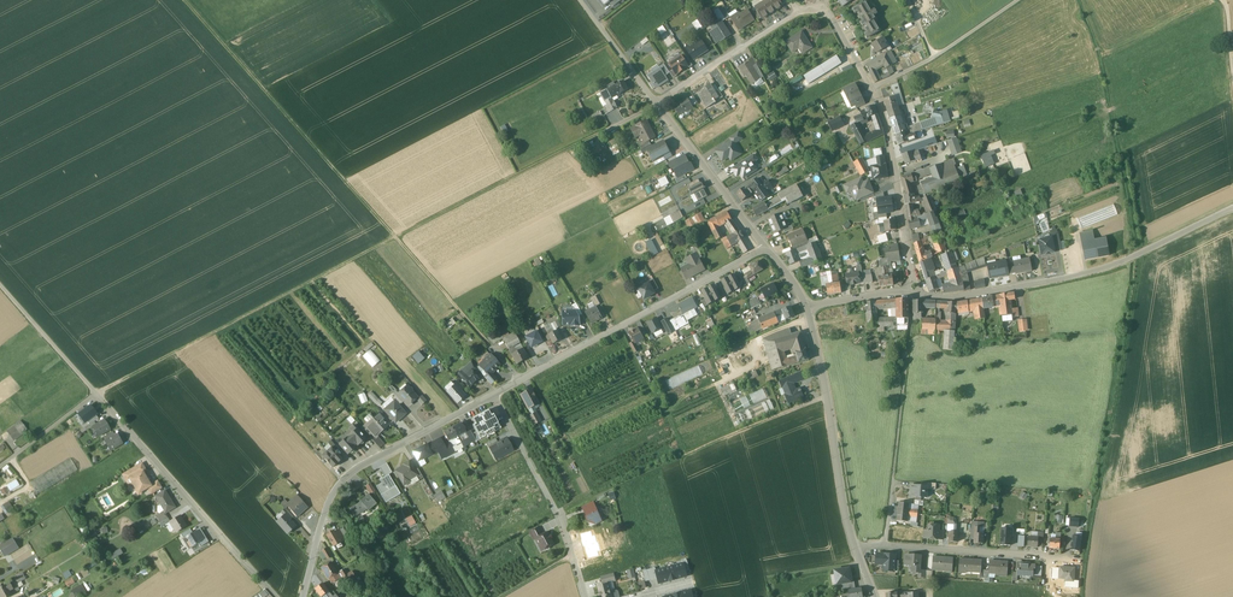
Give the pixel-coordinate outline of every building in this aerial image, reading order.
[(775,12),(768,0),(762,4),(769,16),(775,12)] [(768,0),(775,12),(782,7),(781,6),(777,0),(769,0),(768,0)] [(865,2),(854,9),(865,27),(863,28),(869,38),(880,31),(874,21),(876,20),(874,16),(877,14),(874,10),(871,12),(865,2)] [(762,4),(755,9),(756,11),(761,19),(762,20),(769,16),(762,4)] [(727,11),(723,6),(719,9),(726,20),(729,18),(728,16),(726,12),(727,11)] [(719,9),(713,13),(716,18),(717,17),(719,21),(720,21),(721,23),(726,20),(719,9)] [(735,11),(728,16),(729,18),(730,19),(737,15),(735,11)] [(737,15),(730,19),(738,32),(754,22),(747,11),(740,15),(739,14),(737,15)] [(692,23),(697,31),(703,27),(698,20),(692,23)] [(719,21),(711,27),(716,35),(721,42),(725,39),(725,40),(731,36),(721,23),(720,21),(719,21)] [(662,35),(667,31),(663,26),(658,29),(662,35)] [(801,33),(786,43),(792,53),(801,47),(805,53),(811,49),(801,33)] [(665,44),(674,44),(674,37),(666,36),(665,44)] [(883,39),(872,46),(877,54),(884,50),(886,48),(884,44),(886,43),(883,39)] [(701,41),(694,46),(692,44),(685,49),(693,61),(700,56),(700,57),(708,51),(701,41)] [(890,51),(886,53),(886,54),(879,57),(884,65),(886,69),(889,67),(897,63),(890,51)] [(681,57),(669,65),(673,71),(676,75),(688,67),(683,60),(681,57)] [(692,66),(686,57),(683,60),(688,67),(689,69),(692,66)] [(842,65),(837,57),(820,67),(825,75),(842,65)] [(880,81),(876,74),(874,70),(884,65),(879,57),(865,65),(872,77),(875,84),(880,81)] [(753,59),(748,62),(749,63),(752,68),(757,65),(753,59)] [(749,63),(739,69),(739,70),(744,76),(743,77),(744,77),(745,76),(752,85),(751,86),(752,86),(754,84),(760,80),(752,68),(749,63)] [(660,69),(665,76),(669,73),(664,65),(659,68),(660,69)] [(809,85),(825,75),(820,67),(804,77),(809,85)] [(652,83),(656,89),(668,81),(665,76),(660,69),(648,77),(652,83)] [(770,81),(777,78),(774,71),(767,74),(770,81)] [(913,73),(902,78),(904,82),(915,78),(913,73)] [(612,99),(628,90),(624,82),(615,86),(608,90),(612,99)] [(854,84),(842,89),(848,100),(860,94),(854,84)] [(898,84),(891,86),(893,95),(900,93),(898,84)] [(710,85),(705,88),(705,89),(700,93),(704,100),(701,101),(705,108),(713,102),(714,102),(719,99),(715,93),(710,85)] [(606,91),(597,95),(603,107),(607,114),(607,115),(618,109),(612,99),(608,90),(606,91)] [(894,97),(884,100),(887,111),(897,107),(904,105),(900,93),(893,95),(894,97)] [(860,94),(848,100),(851,108),(855,106),(863,102),(860,94)] [(687,99),(674,108),(679,117),(692,108),(687,99)] [(873,106),(865,109),(865,111),(860,112),(861,116),(863,121),(867,118),(871,117),(873,123),(878,120),(873,106)] [(603,107),(599,110),(600,112),(592,116),(594,121),(607,114),(603,107)] [(897,107),(887,111),(890,119),(899,116),(900,115),(897,107)] [(759,119),(764,116),(760,110),(755,113),(759,119)] [(947,110),(940,112),(943,124),(950,122),(947,110)] [(934,118),(919,123),(921,131),(943,124),(940,112),(934,111),(932,117),(934,117),(934,118)] [(861,116),(854,119),(855,121),(856,124),(857,123),(858,123),(863,121),(861,116)] [(899,116),(890,119),(896,135),(904,132),(905,132),(903,125),(899,116)] [(840,117),(828,123),(832,132),(844,126),(840,117)] [(876,131),(864,137),(867,141),(868,143),(883,134),(878,120),(873,123),(876,131)] [(650,130),(645,121),(635,126),(636,127),(631,129),(635,137),(640,135),(644,143),(649,141),(655,138),(651,129),(650,130)] [(856,124),(850,127),(854,134),(861,130),(858,123),(857,123),(856,124)] [(919,123),(908,127),(910,134),(921,131),(919,123)] [(864,137),(861,130),(854,134),(860,145),(867,141),(864,137)] [(910,134),(907,136),(909,141),(909,142),(922,137),(923,136),(921,131),(910,134)] [(904,132),(896,135),(899,144),(908,141),(909,141),(907,136),(905,136),(904,132)] [(738,133),(729,139),(731,143),(732,142),(733,145),(742,139),(738,133)] [(937,144),(935,140),(933,133),(923,136),(922,137),(924,143),(926,148),(933,145),(937,144)] [(947,141),(951,154),(961,151),(956,137),(947,141)] [(644,153),(648,151),(649,155),(653,163),(664,158),(666,161),(672,158),(664,142),(652,148),(649,141),(644,143),(640,146),(644,153)] [(908,141),(899,144),(903,155),(912,152),(911,148),(908,141)] [(731,143),(716,152),(722,162),(731,156),(733,160),(739,156),(737,153),(738,152),(738,150),(737,148),(735,148),(734,146),(733,145),(732,142),(731,143)] [(924,143),(915,146),(915,147),(911,148),(912,152),(921,149),(926,148),(924,143)] [(921,149),(912,152),(903,155),(906,164),(921,159),(924,158),(921,149)] [(1215,155),(1225,174),(1232,169),(1232,167),(1225,150),(1215,155)] [(855,153),(850,156),(853,163),(853,162),(859,160),(855,153)] [(684,156),(667,164),(676,181),(685,176),(694,171),(691,165),(689,165),(684,156)] [(883,156),(877,157),(876,157),(876,158),(878,165),(885,164),(883,156)] [(859,160),(853,162),(856,167),(861,176),(868,172),(869,172),(866,167),(863,162),(861,158),(859,160)] [(876,158),(863,162),(866,167),(878,165),(876,158)] [(735,168),(732,170),(734,173),(735,174),(739,172),(743,179),(757,170),(749,159),(735,168)] [(954,159),(930,168),(934,178),(921,183),(922,186),(923,190),(924,190),(925,194),(932,191),(933,192),(935,191),(942,188),(942,189),(944,188),(944,187),(953,184),(960,181),(955,168),(954,165),(956,164),(954,161),(954,159)] [(878,165),(866,167),(869,172),(868,172),(872,171),(873,179),(887,177),(885,164),(878,165)] [(734,165),(724,171),(728,177),(734,173),(732,170),(735,168),(734,165)] [(963,165),(955,168),(960,181),(969,178),(963,165)] [(786,166),(777,172),(780,177),(790,171),(786,166)] [(921,170),(915,172),(915,173),(917,178),(921,177),(920,173),(924,171),(923,169),(921,170)] [(911,174),(907,176),(906,175),(904,176),(901,177),(905,190),(910,189),(908,183),(913,181),(911,174)] [(685,176),(676,181),(677,184),(687,179),(685,176)] [(666,179),(658,182),(662,190),(669,186),(666,179)] [(757,179),(751,183),(737,194),(742,201),(754,192),(762,186),(757,179)] [(863,183),(861,179),(844,186),(847,192),(853,189),(857,199),(873,193),(868,181),(863,183)] [(698,180),(688,185),(690,190),(701,184),(698,180)] [(762,186),(754,192),(761,202),(770,196),(767,192),(772,188),(768,182),(762,186)] [(690,190),(689,190),(691,195),(690,196),(691,196),(694,194),(704,190),(706,188),(705,188),(704,188),(702,184),(701,184),(690,190)] [(803,196),(796,184),(778,194),(779,196),(782,202),(786,200),(788,204),(803,196)] [(704,190),(694,194),(698,202),(708,197),(704,190)] [(906,195),(904,196),(905,204),(911,203),(915,203),(914,198),(913,194),(911,194),(906,195)] [(926,197),(922,199),(923,202),(926,210),(927,214),(933,212),(937,210),(931,195),(926,197)] [(779,196),(769,202),(769,203),(772,208),(773,208),(773,207),(782,202),(779,196)] [(884,198),(876,199),(877,200),(878,207),(892,205),(891,197),(884,198)] [(764,202),(752,208),(757,216),(772,208),(769,203),(766,205),(764,202)] [(1077,218),(1082,230),(1118,215),(1113,203),(1077,218)] [(892,205),(878,207),(878,212),(879,214),(886,213),(893,212),(892,205)] [(1012,207),(1014,214),(1022,211),(1020,205),(1012,207)] [(917,211),(913,212),(913,210),(911,208),(906,209),(908,221),(909,220),(918,217),(921,216),(919,213),(919,212),(917,211)] [(955,213),(957,218),(966,214),(963,209),(955,213)] [(680,211),(670,216),(674,223),(683,218),(680,211)] [(727,211),(715,217),(718,226),(726,222),(729,227),(730,226),(734,223),(731,219),(727,211)] [(1046,212),(1034,217),(1035,221),(1047,217),(1046,212)] [(701,213),(686,221),(690,230),(705,221),(701,213)] [(781,214),(768,219),(771,226),(784,221),(781,214)] [(925,219),(919,221),(920,226),(929,223),(928,221),(935,219),(934,216),(925,219)] [(715,217),(708,222),(717,240),(723,236),(718,226),(715,217)] [(918,217),(909,220),(910,230),(920,227),(920,226),(919,221),(918,217)] [(935,219),(928,221),(929,223),(930,227),(939,223),(937,218),(935,219)] [(895,219),(887,220),(887,223),(884,223),(886,231),(896,229),(895,219)] [(784,221),(771,226),(774,233),(783,230),(787,228),(784,221)] [(846,229),(851,224),(848,221),(843,225),(846,229)] [(734,223),(730,226),(729,227),(731,230),(733,234),(739,230),(734,223)] [(930,227),(933,233),(941,229),(939,223),(930,227)] [(740,230),(727,238),(731,245),(739,240),(739,241),(742,245),(747,242),(744,238),(740,230)] [(803,230),(788,235),(793,247),(793,246),(807,241),(803,230)] [(1080,234),(1085,260),(1109,256),(1106,238),(1094,240),(1092,231),(1080,234)] [(1052,238),(1054,251),(1061,250),(1058,233),(1050,234),(1051,238),(1052,238)] [(886,234),(877,236),(879,244),(888,241),(886,234)] [(918,234),(911,236),(913,243),(920,241),(918,234)] [(932,256),(938,254),(945,251),(942,240),(940,241),(938,235),(920,241),(913,243),(920,263),(926,261),(925,260),(930,258),(933,257),(932,256)] [(726,237),(722,239),(727,248),(731,246),(727,238),(726,237)] [(1052,238),(1051,238),(1039,241),(1042,255),(1054,252),(1054,251),(1052,238)] [(646,242),(653,256),(658,253),(651,240),(646,242)] [(807,241),(793,246),(795,250),(807,245),(809,245),(807,241)] [(751,249),(747,242),(742,245),(746,253),(751,249)] [(811,259),(806,261),(800,263),(802,268),(808,266),(813,264),(822,261),(820,253),(816,242),(809,245),(807,245),(795,250),(786,253),(790,265),(800,262),(797,255),(809,251),(811,257),(811,259)] [(897,244),(888,245),(888,249),(885,250),(887,258),(888,258),(899,256),(900,256),(898,248),(897,244)] [(697,246),(691,249),(694,255),(696,254),(699,259),(702,257),(697,246)] [(951,252),(941,255),(947,273),(957,269),(951,252)] [(694,255),(686,259),(689,264),(681,269),(686,279),(695,274),(694,273),(704,268),(699,259),(696,254),(694,255)] [(1020,256),(1013,257),(1014,262),(1013,262),(1014,267),(1016,274),(1023,272),(1031,270),(1031,271),(1032,271),(1030,259),(1021,260),(1020,256)] [(930,258),(925,260),(926,261),(920,263),(926,280),(935,277),(936,276),(934,272),(934,271),(935,270),(933,266),(930,258)] [(979,259),(964,265),(966,271),(981,266),(979,259)] [(995,260),(987,262),(988,266),(990,278),(997,277),(997,276),(1008,274),(1007,268),(1006,261),(995,262),(995,260)] [(758,261),(749,266),(751,271),(754,275),(763,269),(758,261)] [(957,269),(947,273),(948,276),(950,284),(942,285),(943,294),(964,290),(963,281),(962,279),(959,269),(957,269)] [(751,271),(744,275),(745,276),(747,279),(754,275),(751,271)] [(858,273),(854,273),(850,273),(850,274),(846,275),(847,285),(851,284),(852,285),(856,284),(860,283),(859,276),(858,273)] [(889,273),(888,273),(888,274),(884,274),(886,286),(894,285),(892,275),(889,275),(889,273)] [(738,280),(734,274),(728,277),(727,277),(727,278),(721,281),(724,287),(728,294),(742,287),(738,280)] [(871,274),(863,276),(864,283),(873,282),(872,274),(871,274)] [(883,276),(878,277),(880,287),(886,286),(884,274),(883,274),(883,276)] [(747,279),(745,276),(741,278),(745,285),(749,283),(747,279)] [(828,276),(821,277),(822,286),(826,285),(831,284),(831,283),(830,283),(829,282),(828,276)] [(968,276),(964,278),(962,279),(963,281),(964,290),(970,290),(968,276)] [(935,277),(926,280),(930,291),(939,288),(936,279),(935,277)] [(658,289),(653,279),(649,282),(649,283),(654,291),(658,289)] [(984,280),(974,282),(976,289),(985,287),(984,280)] [(838,281),(837,281),(837,282),(833,282),(835,294),(842,293),(840,283),(838,283),(838,281)] [(831,284),(826,285),(828,295),(835,294),(833,282),(831,283),(831,284)] [(646,284),(645,283),(641,285),(642,287),(639,289),(644,299),(655,293),(654,291),(649,283),(646,284)] [(714,285),(708,288),(707,288),(701,291),(704,299),(708,305),(722,298),(718,291),(714,284),(714,285)] [(773,284),(761,289),(766,298),(777,293),(773,284)] [(724,287),(718,291),(722,298),(728,294),(724,287)] [(1001,315),(1012,314),(1012,309),(1010,300),(1014,299),(1014,294),(1010,294),(1010,293),(999,295),(999,296),(1000,306),(1001,315)] [(596,296),(591,298),(596,307),(600,304),(596,296)] [(999,296),(982,299),(983,308),(1000,306),(999,296)] [(757,297),(752,299),(747,301),(751,309),(756,307),(760,305),(757,297)] [(690,299),(678,305),(683,314),(689,311),(697,307),(694,302),(693,303),(690,299)] [(883,300),(875,301),(875,308),(896,307),(896,299),(886,300),(883,300)] [(908,319),(908,299),(896,299),(896,307),(896,319),(897,319),(908,319)] [(972,300),(973,310),(975,310),(976,319),(984,319),(984,314),(983,308),(982,299),(972,300)] [(973,310),(972,300),(957,303),(958,312),(973,310)] [(876,320),(875,308),(875,301),(866,302),(868,328),(877,327),(876,320)] [(936,301),(913,301),(912,319),(920,320),(920,313),(923,313),(923,307),(935,308),(936,301)] [(956,302),(936,301),(935,308),(947,308),(946,317),(955,317),(956,302)] [(503,305),(491,305),(491,314),(503,314),(503,305)] [(582,314),(577,305),(573,307),(575,311),(578,316),(582,314)] [(791,307),(782,311),(783,314),(785,320),(794,316),(791,307)] [(597,308),(587,313),(592,323),(602,318),(597,308)] [(781,310),(774,313),(776,317),(778,323),(785,320),(783,314),(782,311),(781,310)] [(575,311),(563,312),(564,325),(575,324),(575,326),(580,325),(580,319),(578,316),(575,311)] [(684,315),(675,320),(679,328),(689,323),(688,321),(693,318),(689,311),(683,314),(684,315)] [(774,313),(758,319),(762,329),(778,323),(776,317),(774,313)] [(1012,314),(1001,315),(1002,322),(1013,321),(1012,317),(1012,314)] [(939,334),(939,331),(944,331),(943,349),(954,350),(955,317),(946,317),(946,322),(940,322),(940,318),(936,318),(935,320),(921,319),(920,333),(935,334),(939,334)] [(449,328),(456,323),(453,318),(446,322),(449,328)] [(662,328),(656,318),(647,323),(653,333),(662,328)] [(668,318),(661,322),(668,334),(675,331),(669,321),(668,318)] [(669,321),(675,331),(679,328),(675,320),(674,319),(669,321)] [(751,323),(752,325),(749,326),(751,331),(754,330),(755,332),(762,329),(758,319),(751,323)] [(896,319),(876,320),(877,327),(897,326),(897,319),(896,319)] [(1022,320),(1018,321),(1019,331),(1023,330),(1027,330),(1026,320),(1022,320)] [(551,325),(545,327),(549,335),(555,332),(551,325)] [(644,338),(638,328),(628,333),(631,337),(630,337),(631,339),(633,342),(634,343),(635,343),(644,338)] [(544,339),(539,330),(536,332),(541,341),(544,339)] [(555,332),(549,335),(552,340),(554,344),(563,339),(558,330),(557,331),(555,332)] [(536,331),(525,337),(531,348),(541,342),(541,341),(536,332),(536,331)] [(784,360),(781,350),(789,348),(786,336),(784,331),(778,332),(763,339),(772,370),(779,368),(786,366),(784,360)] [(786,336),(789,348),(794,347),(804,344),(801,332),(786,336)] [(514,333),(505,338),(506,341),(516,336),(514,333)] [(516,336),(506,341),(504,342),(508,349),(513,347),(520,343),(516,336)] [(635,343),(634,343),(633,342),(629,344),(634,353),(639,350),(635,343)] [(804,344),(794,347),(796,356),(798,363),(809,360),(804,344)] [(511,354),(511,355),(516,364),(526,359),(523,354),(525,353),(523,348),(516,352),(511,354)] [(363,356),(373,367),(380,360),(370,349),(363,356)] [(490,355),(487,358),(485,359),(482,361),(482,362),(478,366),(487,375),(487,376),(490,373),(499,365),(490,355)] [(796,356),(790,358),(784,359),(784,360),(786,366),(792,365),(798,363),(796,356)] [(478,370),(471,362),(465,368),(468,371),(469,370),(473,375),(478,370)] [(670,389),(703,374),(699,365),(666,380),(670,389)] [(468,371),(460,378),(461,379),(461,381),(462,382),(464,382),(468,387),(477,379),(473,375),(469,370),(468,371)] [(755,371),(748,374),(751,380),(758,376),(755,371)] [(801,371),(798,373),(794,375),(780,381),(782,388),(783,388),(785,394),(789,403),(804,397),(801,390),(795,392),(792,384),(797,382),(797,383),(801,381),(805,379),(801,371)] [(490,373),(487,376),(487,375),(484,377),(491,385),(496,380),(490,373)] [(455,385),(461,392),(464,389),(457,381),(453,384),(454,386),(455,385)] [(451,382),(444,388),(448,392),(454,386),(453,384),(451,382)] [(733,383),(721,388),(725,395),(736,389),(733,383)] [(464,396),(461,392),(455,385),(454,386),(448,392),(447,392),(457,403),(464,396)] [(408,388),(407,386),(399,392),(400,393),(399,394),(400,396),(399,396),(404,401),(408,405),(411,402),(412,402),(417,398),(412,392),(412,390),(410,388),(408,388)] [(763,388),(749,395),(754,404),(767,397),(763,388)] [(404,401),(399,396),(400,396),(399,394),(400,393),(399,392),(398,391),(393,394),(395,396),(401,403),(404,401)] [(526,393),(525,392),(522,394),(521,395),(528,408),(538,403),(531,391),(530,391),(526,393)] [(362,404),(368,401),(364,392),(358,395),(362,404)] [(372,392),(368,396),(378,407),(382,403),(372,392)] [(749,395),(740,398),(744,408),(752,404),(749,395)] [(401,403),(395,396),(391,399),(394,401),(398,406),(401,403)] [(422,405),(426,401),(422,396),(417,400),(422,405)] [(391,399),(383,406),(388,411),(386,413),(395,423),(404,415),(401,412),(403,411),(398,406),(394,401),(391,399)] [(96,415),(90,406),(85,410),(79,414),(78,415),(85,423),(87,422),(95,415),(96,415)] [(476,432),(479,438),(484,435),(485,436),(495,431),(494,430),(500,426),(493,414),(491,415),(488,410),(472,419),(474,424),(472,425),(476,432)] [(392,424),(381,412),(377,416),(384,423),(385,423),(385,424),(387,426),(386,427),(388,428),(392,424)] [(536,412),(528,417),(533,425),(541,421),(536,412)] [(95,415),(87,422),(90,425),(94,422),(98,419),(95,415)] [(377,416),(368,423),(370,425),(378,433),(379,434),(386,427),(387,426),(385,424),(385,423),(384,423),(377,416)] [(96,425),(92,427),(98,437),(110,430),(104,420),(96,425)] [(92,427),(96,425),(94,422),(90,425),(85,427),(87,431),(92,427)] [(461,423),(453,427),(457,436),(460,435),(466,432),(464,429),(466,428),(465,426),(463,427),(461,423)] [(353,433),(339,445),(347,455),(355,447),(354,446),(356,444),(357,446),(365,438),(353,425),(349,429),(353,433)] [(378,433),(370,425),(366,428),(375,439),(380,435),(379,434),(378,433)] [(14,427),(7,431),(12,439),(19,435),(14,427)] [(453,427),(444,432),(448,441),(455,438),(457,436),(453,427)] [(472,434),(470,431),(466,433),(468,438),(465,440),(460,442),(462,444),(463,447),(476,440),(472,434)] [(113,432),(103,438),(105,441),(115,435),(113,432)] [(476,432),(472,434),(476,440),(476,442),(480,440),(479,438),(476,432)] [(105,441),(108,447),(107,448),(108,450),(110,450),(110,451),(122,444),(117,434),(115,435),(105,441)] [(440,438),(433,442),(437,450),(444,446),(444,445),(440,438)] [(455,438),(448,441),(449,443),(449,442),(452,447),(455,452),(463,447),(462,444),(456,447),(455,445),(457,445),(455,441),(456,441),(455,438)] [(486,444),(487,447),(497,442),(495,439),(486,444)] [(503,439),(499,441),(500,442),(492,447),(491,449),(496,458),(496,459),(512,450),(507,439),(503,441),(503,439)] [(336,447),(330,440),(327,443),(331,447),(333,450),(336,447)] [(433,442),(426,445),(431,454),(431,456),(438,452),(437,450),(433,442)] [(449,443),(445,445),(450,454),(455,452),(452,447),(449,442),(449,443)] [(426,445),(413,452),(418,461),(431,454),(426,445)] [(445,445),(444,445),(444,446),(437,450),(438,452),(442,459),(450,454),(445,445)] [(331,448),(327,451),(326,451),(337,463),(341,459),(341,460),(342,459),(341,459),(339,457),(340,456),(339,456),(334,450),(333,450),(331,447),(331,448)] [(322,455),(318,451),(315,454),(321,461),(324,458),(322,456),(322,455)] [(337,463),(326,451),(326,452),(322,455),(322,456),(324,458),(324,459),(324,458),(330,464),(330,465),(332,467),(332,468),(333,467),(337,464),(337,463)] [(71,459),(30,483),(37,495),(78,471),(71,459)] [(416,474),(414,470),(408,461),(403,464),(404,465),(395,470),(404,485),(410,482),(408,479),(415,475),(416,474)] [(379,468),(384,477),(388,475),(392,473),(386,463),(379,468)] [(141,464),(123,475),(123,476),(124,475),(128,481),(127,482),(131,480),(130,480),(142,472),(143,473),(146,471),(141,464)] [(142,472),(130,480),(131,480),(138,493),(147,488),(150,486),(148,482),(148,481),(145,477),(143,473),(142,472)] [(385,502),(400,494),(388,475),(384,477),(379,480),(381,483),(375,486),(385,502)] [(157,481),(150,486),(147,488),(151,495),(162,488),(157,481)] [(370,483),(366,486),(370,494),(375,491),(370,483)] [(921,486),(911,485),(910,496),(922,497),(922,493),(927,493),(928,489),(928,486),(921,486)] [(175,508),(165,491),(155,497),(164,511),(165,514),(175,508)] [(441,492),(434,495),(438,501),(444,497),(441,492)] [(367,494),(360,500),(362,502),(350,508),(354,516),(367,509),(368,510),(376,504),(367,494)] [(308,508),(296,495),(288,503),(287,502),(285,504),(287,506),(297,517),(304,511),(303,511),(307,508),(308,508)] [(9,501),(2,506),(7,514),(11,511),(14,510),(9,501)] [(909,503),(899,502),(898,511),(908,512),(909,509),(909,503)] [(593,503),(582,508),(584,512),(595,507),(593,503)] [(597,512),(595,507),(584,512),(587,518),(591,516),(594,522),(596,523),(601,521),(599,516),(600,515),(599,513),(598,512),(597,512)] [(292,517),(285,509),(281,513),(283,515),(284,514),(289,520),(292,517)] [(164,511),(155,517),(159,523),(168,518),(165,514),(164,511)] [(908,512),(898,511),(897,520),(907,522),(907,521),(908,516),(908,512)] [(289,520),(284,514),(283,515),(276,521),(287,534),(292,529),(291,528),(294,525),(289,520)] [(180,516),(170,522),(175,529),(174,530),(175,531),(177,532),(178,531),(179,530),(186,525),(180,516)] [(168,518),(159,523),(161,527),(170,522),(168,518)] [(1070,518),(1069,527),(1078,527),(1079,519),(1070,518)] [(959,524),(959,532),(966,533),(967,524),(959,524)] [(935,525),(929,525),(928,530),(927,530),(927,538),(938,539),(939,531),(939,527),(935,527),(935,525)] [(385,527),(376,532),(380,539),(389,534),(385,527)] [(537,527),(529,531),(533,540),(535,539),(535,538),(541,535),(537,527)] [(200,547),(208,542),(200,528),(192,533),(183,538),(182,539),(188,550),(198,544),(200,547)] [(1011,528),(1002,528),(1000,545),(1010,546),(1012,528),(1011,528)] [(181,534),(183,538),(192,533),(190,529),(181,534)] [(334,532),(340,542),(345,539),(339,530),(334,532)] [(340,542),(334,532),(334,531),(326,536),(333,546),(340,542)] [(541,535),(535,538),(535,539),(541,550),(544,549),(547,549),(549,548),(549,546),(553,544),(550,539),(551,539),(549,535),(548,535),(547,532),(541,535)] [(954,532),(949,532),(949,537),(948,541),(958,542),(959,532),(954,532)] [(975,533),(974,533),(974,543),(983,544),(984,534),(979,534),(975,533)] [(1082,537),(1081,537),(1076,536),(1073,536),(1070,550),(1079,552),(1082,537)] [(1038,537),(1028,537),(1027,547),(1038,547),(1038,546),(1038,539),(1038,537)] [(0,546),(0,550),(4,557),(18,548),(12,538),(2,544),(0,546)] [(1056,539),(1048,538),(1048,544),(1050,544),(1050,548),(1060,549),(1060,539),(1056,539)] [(325,548),(322,550),(327,559),(330,557),(325,548)] [(120,549),(110,555),(113,559),(122,553),(120,549)] [(884,570),(894,571),(895,561),(895,555),(878,554),(877,557),(877,563),(877,564),(884,565),(884,570)] [(914,556),(905,555),(905,564),(913,564),(913,572),(919,572),(919,570),(920,556),(914,555),(914,556)] [(952,558),(933,557),(932,570),(952,571),(952,558)] [(981,560),(971,559),(971,561),(960,560),(960,559),(959,570),(964,571),(965,571),(979,573),(980,573),(980,569),(981,560)] [(1007,562),(990,561),(989,570),(989,573),(995,573),(995,572),(1006,573),(1007,562)] [(331,562),(321,568),(328,578),(329,578),(331,583),(332,583),(340,578),(337,573),(331,562)] [(683,563),(656,571),(658,578),(659,583),(687,575),(686,571),(683,563)] [(1029,564),(1018,563),(1017,572),(1017,575),(1018,575),(1032,576),(1032,571),(1034,571),(1035,565),(1029,565),(1029,564)] [(1074,568),(1060,567),(1059,578),(1068,579),(1067,582),(1073,582),(1074,575),(1074,568)] [(649,580),(658,578),(656,571),(655,568),(646,570),(649,580)] [(850,568),(834,570),(836,585),(852,582),(850,568)] [(339,572),(342,577),(346,583),(351,580),(354,585),(358,582),(352,571),(347,574),(344,569),(339,572)] [(69,570),(63,573),(66,579),(72,575),(69,570)] [(927,570),(919,570),(919,572),(918,577),(926,578),(927,571),(927,570)] [(0,588),(0,596),(7,596),(19,590),(18,590),(16,587),(17,586),(16,585),(26,579),(23,573),(12,579),(13,581),(2,587),(0,588)] [(613,574),(601,577),(603,584),(615,580),(613,574)] [(72,578),(65,582),(67,586),(75,582),(72,578)] [(637,583),(638,590),(646,588),(644,581),(637,583)] [(852,582),(836,585),(838,592),(849,590),(855,589),(854,581),(852,582)] [(71,590),(75,596),(85,591),(81,584),(71,590)] [(315,589),(321,596),(328,592),(322,584),(315,589)] [(598,587),(601,596),(612,596),(608,584),(598,587)] [(849,590),(849,594),(836,596),(863,596),(861,588),(855,589),(849,590)] [(269,594),(266,589),(253,596),(254,596),(264,596),(269,594)]
